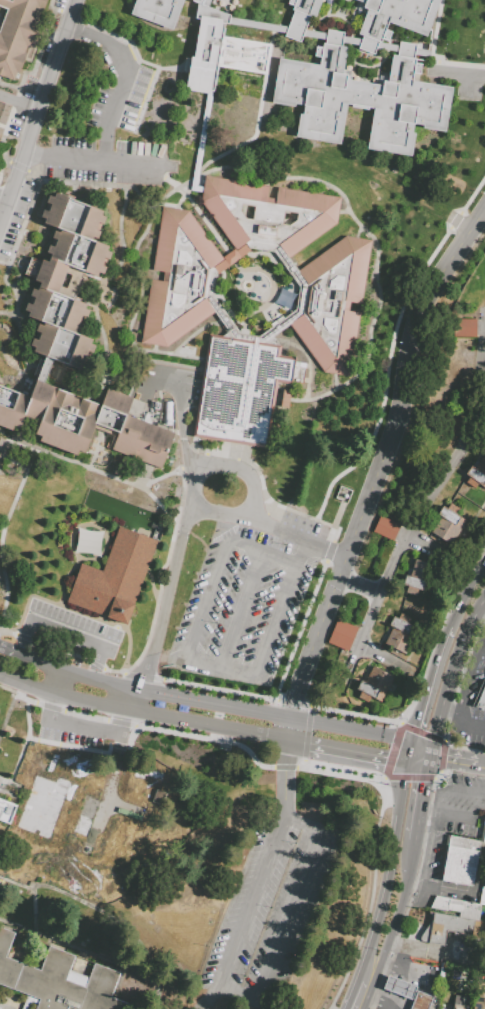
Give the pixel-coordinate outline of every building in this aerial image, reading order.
[(13,80),(0,75),(0,26),(7,9),(0,6),(0,0),(46,0),(42,11),(40,10),(38,17),(41,18),(30,49),(27,47),(17,72),(16,72),(13,80)] [(130,14),(135,0),(182,0),(170,30),(130,14)] [(192,1),(192,0),(209,0),(206,7),(229,14),(228,24),(224,23),(214,90),(209,90),(208,93),(185,90),(190,56),(192,56),(198,19),(194,19),(197,3),(192,1)] [(286,4),(288,0),(321,0),(314,19),(309,17),(299,42),(284,36),(293,11),(291,10),(292,6),(286,4)] [(358,2),(352,0),(439,0),(425,36),(388,22),(385,29),(391,31),(387,40),(381,38),(380,42),(378,41),(373,54),(358,48),(362,35),(356,33),(364,13),(355,9),(358,2)] [(278,58),(313,64),(316,45),(321,46),(321,42),(325,43),(327,30),(343,32),(341,45),(346,46),(343,68),(351,69),(349,79),(377,83),(378,76),(387,77),(390,55),(396,55),(398,41),(415,44),(413,58),(416,58),(415,63),(420,64),(419,74),(413,73),(412,81),(451,87),(444,133),(420,129),(420,126),(412,124),(411,133),(413,133),(410,155),(366,149),(372,108),(367,107),(367,111),(349,108),(349,104),(346,104),(340,144),(295,137),(300,105),(294,104),(293,107),(271,104),(278,58)] [(205,179),(202,205),(240,258),(250,251),(245,246),(248,243),(278,248),(289,261),(337,226),(340,200),(278,190),(276,202),(267,200),(269,189),(205,179)] [(60,228),(43,222),(45,218),(39,216),(48,195),(53,197),(55,192),(102,210),(101,213),(105,215),(95,242),(60,228)] [(214,315),(166,349),(141,346),(151,282),(163,284),(164,275),(153,273),(163,210),(189,213),(224,262),(210,271),(205,301),(214,315)] [(48,258),(50,254),(45,252),(54,231),(58,233),(60,228),(95,242),(107,246),(106,250),(111,252),(102,275),(97,273),(95,277),(83,272),(48,258)] [(299,274),(307,287),(303,316),(290,327),(324,374),(351,379),(360,316),(350,314),(351,305),(362,307),(372,243),(346,239),(299,274)] [(38,286),(39,282),(33,280),(34,277),(23,273),(30,257),(40,261),(41,259),(47,261),(48,258),(83,272),(73,299),(38,286)] [(44,321),(27,314),(28,312),(23,310),(31,288),(36,290),(38,286),(73,299),(86,304),(84,309),(88,310),(80,332),(76,331),(75,333),(44,321)] [(45,357),(32,352),(34,347),(29,346),(37,323),(42,325),(44,321),(75,333),(92,340),(90,343),(95,345),(86,367),(81,366),(80,370),(52,359),(45,357)] [(455,322),(476,322),(476,339),(455,339),(455,322)] [(209,337),(281,348),(280,357),(295,360),(294,366),(291,386),(278,385),(268,451),(193,439),(209,337)] [(11,430),(0,426),(0,385),(27,396),(34,380),(35,380),(45,357),(52,359),(43,383),(100,405),(106,389),(149,405),(142,422),(173,434),(160,469),(109,449),(114,437),(93,429),(84,454),(77,451),(76,456),(34,439),(35,435),(33,434),(38,421),(22,415),(18,428),(13,426),(11,430)] [(479,485),(483,488),(484,485),(484,478),(484,477),(484,476),(484,455),(478,450),(459,478),(476,489),(479,485)] [(443,508),(467,522),(452,547),(432,535),(441,519),(437,517),(443,508)] [(394,543),(402,527),(375,515),(368,530),(394,543)] [(66,603),(80,562),(101,570),(118,526),(157,541),(126,625),(66,603)] [(100,530),(76,529),(75,553),(99,554),(100,530)] [(416,561),(410,579),(406,578),(403,587),(408,588),(406,595),(417,598),(419,591),(428,594),(431,585),(422,582),(428,565),(416,561)] [(384,648),(406,658),(417,630),(409,627),(411,621),(399,616),(397,621),(393,619),(389,627),(394,630),(384,648)] [(338,622),(328,646),(348,654),(358,631),(338,622)] [(370,667),(363,683),(361,682),(356,691),(361,694),(358,699),(369,705),(372,699),(383,704),(394,679),(370,667)] [(483,680),(475,707),(484,709),(484,680),(483,680)] [(10,825),(0,822),(0,800),(17,806),(10,825)] [(473,889),(480,843),(447,837),(439,883),(473,889)] [(430,915),(473,924),(476,925),(478,907),(433,898),(425,914),(430,915)] [(430,915),(425,945),(441,948),(444,933),(470,938),(473,924),(430,915)] [(129,1005),(127,1008),(36,1008),(39,1000),(0,985),(0,928),(15,934),(6,958),(41,971),(49,947),(75,957),(66,981),(86,988),(95,964),(121,974),(111,998),(129,1005)] [(413,988),(407,1002),(379,991),(384,977),(413,988)] [(478,983),(476,997),(484,998),(484,984),(478,983)] [(432,997),(415,991),(408,1008),(427,1008),(432,997)] [(473,1001),(472,1008),(484,1008),(484,1003),(473,1001)]
